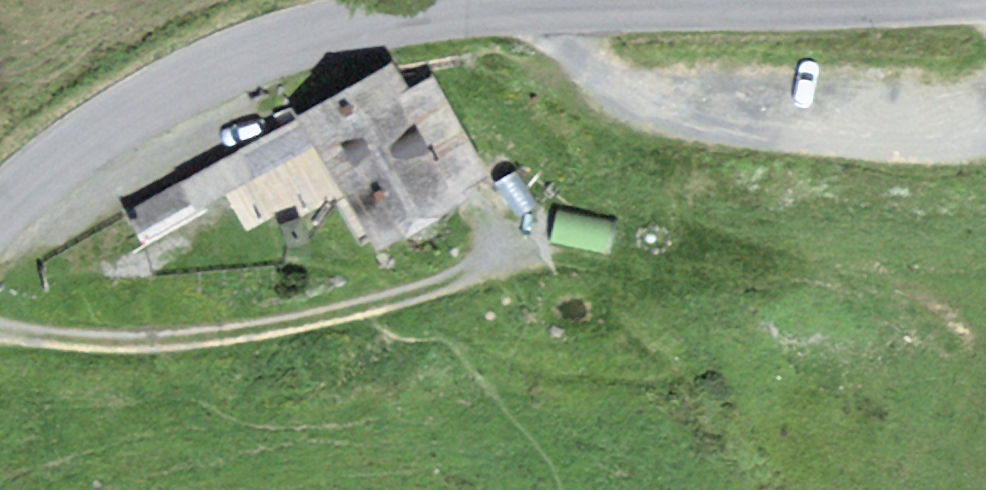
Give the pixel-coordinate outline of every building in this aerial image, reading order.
[(394,70),(309,120),(346,184),(378,238),(486,174),(432,81),(408,95),(394,70)] [(228,193),(250,234),(346,184),(309,120),(136,211),(148,235),(228,193)]
